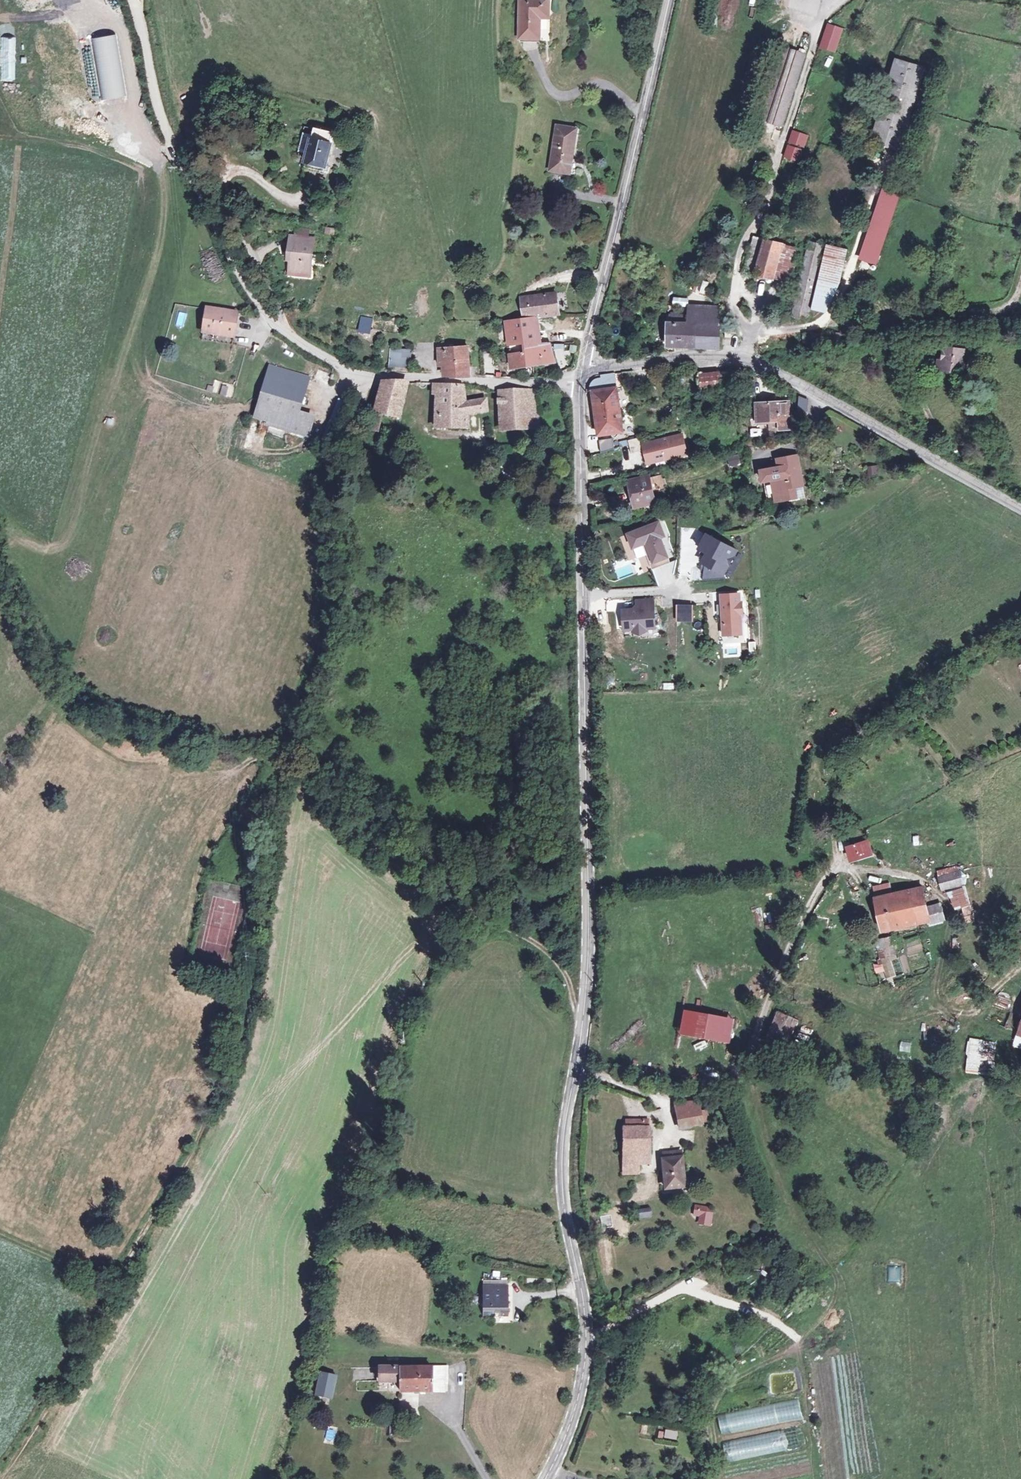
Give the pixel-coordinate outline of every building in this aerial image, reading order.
[(536,37),(536,15),(546,15),(546,0),(517,0),(516,36),(536,37)] [(829,23),(821,48),(832,51),(840,27),(829,23)] [(783,46),(770,85),(793,92),(806,53),(783,46)] [(891,74),(885,95),(870,141),(899,150),(924,67),(896,59),(891,74)] [(885,95),(891,74),(878,70),(872,91),(885,95)] [(809,84),(805,97),(816,100),(820,88),(809,84)] [(782,128),(793,92),(770,85),(759,120),(782,128)] [(815,103),(804,100),(800,112),(811,116),(815,103)] [(575,125),(556,123),(549,169),(567,172),(571,144),(572,144),(575,125)] [(327,167),(336,134),(317,128),(307,167),(331,174),(332,169),(327,167)] [(794,131),(790,144),(801,147),(805,135),(794,131)] [(789,147),(785,159),(796,162),(800,150),(789,147)] [(876,263),(900,195),(883,189),(859,257),(876,263)] [(757,273),(766,240),(753,236),(744,270),(757,273)] [(292,255),(292,262),(291,274),(312,275),(315,241),(290,239),(289,255),(292,255)] [(772,278),(782,244),(766,240),(757,273),(772,278)] [(792,313),(807,317),(825,245),(809,241),(792,313)] [(797,248),(782,244),(772,278),(788,282),(797,248)] [(847,249),(827,244),(812,305),(823,308),(841,272),(847,249)] [(535,316),(541,316),(558,313),(557,293),(532,295),(529,317),(535,316)] [(524,296),(522,318),(529,317),(532,295),(524,296)] [(673,306),(688,307),(689,298),(674,297),(673,306)] [(668,347),(705,348),(706,327),(720,328),(721,309),(692,308),(692,316),(691,326),(669,325),(668,347)] [(205,341),(236,344),(239,312),(207,309),(205,341)] [(178,312),(175,326),(183,328),(186,314),(178,312)] [(691,326),(692,316),(670,315),(669,325),(691,326)] [(504,319),(505,327),(508,347),(511,368),(532,366),(530,352),(537,352),(537,346),(540,346),(535,316),(529,317),(522,318),(504,319)] [(540,346),(549,345),(541,316),(535,316),(540,346)] [(508,347),(505,327),(498,328),(500,347),(508,347)] [(706,327),(705,348),(719,348),(720,328),(706,327)] [(849,341),(848,332),(829,334),(830,342),(849,341)] [(819,344),(820,334),(804,333),(803,343),(819,344)] [(530,352),(532,366),(554,364),(549,345),(540,346),(537,346),(537,352),(530,352)] [(472,375),(469,346),(467,346),(454,346),(444,347),(446,376),(472,375)] [(412,370),(412,348),(389,348),(389,369),(412,370)] [(969,358),(969,350),(946,349),(945,363),(941,362),(940,372),(962,373),(963,357),(969,358)] [(312,376),(270,367),(269,369),(267,378),(309,388),(312,376)] [(720,388),(718,372),(698,375),(700,390),(720,388)] [(615,388),(613,374),(596,376),(587,382),(584,388),(585,393),(592,392),(615,388)] [(300,421),(309,388),(267,378),(254,426),(279,432),(277,438),(284,440),(286,434),(310,440),(314,424),(300,421)] [(755,396),(754,382),(742,382),(743,396),(755,396)] [(222,383),(219,395),(231,398),(234,386),(222,383)] [(398,421),(408,384),(383,384),(376,415),(382,416),(398,421)] [(439,386),(435,385),(435,396),(438,396),(438,411),(442,411),(442,430),(467,429),(466,414),(487,412),(486,402),(465,404),(463,387),(439,386)] [(626,386),(615,388),(592,392),(599,433),(633,426),(626,386)] [(533,389),(524,390),(529,429),(538,428),(533,389)] [(529,429),(524,390),(501,392),(502,432),(529,429)] [(807,412),(809,397),(799,396),(798,412),(807,412)] [(791,430),(788,403),(756,404),(757,423),(778,422),(779,431),(791,430)] [(378,432),(382,416),(376,415),(372,430),(378,432)] [(253,433),(277,438),(279,432),(254,426),(253,433)] [(409,427),(409,437),(424,438),(425,428),(409,427)] [(309,446),(310,440),(286,434),(284,440),(309,446)] [(682,435),(643,444),(648,464),(687,454),(682,435)] [(601,451),(613,449),(612,438),(599,440),(601,451)] [(628,440),(631,450),(641,448),(638,438),(628,440)] [(769,464),(768,464),(770,475),(771,479),(763,480),(767,499),(795,494),(793,483),(801,481),(796,452),(776,455),(778,464),(771,465),(769,464)] [(770,475),(768,464),(759,466),(762,480),(763,480),(771,479),(770,475)] [(655,503),(650,480),(633,484),(637,507),(655,503)] [(793,483),(795,494),(803,492),(801,481),(793,483)] [(661,521),(627,535),(636,555),(648,550),(656,570),(672,563),(663,542),(669,539),(661,521)] [(738,551),(708,535),(700,550),(708,554),(704,563),(725,574),(738,551)] [(636,575),(632,559),(614,563),(618,579),(636,575)] [(737,574),(745,574),(745,564),(737,563),(737,574)] [(656,630),(653,596),(632,598),(633,609),(620,610),(622,633),(656,630)] [(747,598),(724,599),(727,641),(749,640),(747,598)] [(676,622),(694,622),(694,605),(677,605),(676,622)] [(731,648),(722,648),(722,658),(732,658),(731,648)] [(913,836),(914,846),(921,845),(919,835),(913,836)] [(867,839),(847,845),(851,857),(871,851),(867,839)] [(959,868),(938,875),(943,888),(963,881),(959,868)] [(919,921),(916,909),(910,887),(893,892),(890,882),(876,885),(878,895),(877,892),(873,893),(881,930),(919,921)] [(921,885),(910,887),(916,909),(927,906),(921,885)] [(964,886),(948,893),(958,917),(974,911),(964,886)] [(212,896),(200,954),(227,960),(239,901),(212,896)] [(931,920),(941,918),(937,904),(927,906),(930,918),(931,920)] [(919,921),(930,918),(927,906),(916,909),(919,921)] [(881,950),(878,951),(881,959),(896,955),(892,937),(879,940),(881,950)] [(924,951),(909,953),(911,969),(926,967),(924,951)] [(736,1018),(693,1009),(688,1034),(731,1043),(736,1018)] [(793,1021),(774,1012),(761,1038),(780,1047),(793,1021)] [(905,1048),(913,1047),(912,1038),(904,1040),(905,1048)] [(998,1041),(970,1039),(968,1069),(995,1072),(998,1041)] [(674,1110),(696,1107),(695,1099),(673,1102),(674,1110)] [(696,1107),(674,1110),(677,1125),(698,1122),(698,1120),(697,1109),(696,1107)] [(704,1108),(697,1109),(698,1120),(705,1120),(704,1108)] [(623,1148),(648,1148),(647,1118),(627,1119),(627,1127),(622,1128),(623,1148)] [(648,1148),(623,1148),(623,1167),(636,1167),(636,1161),(648,1160),(648,1148)] [(682,1171),(682,1151),(664,1151),(664,1158),(663,1158),(664,1186),(682,1186),(682,1177),(686,1177),(686,1171),(682,1171)] [(705,1204),(687,1203),(686,1212),(704,1213),(705,1204)] [(503,1277),(477,1277),(477,1285),(500,1285),(500,1292),(503,1291),(503,1277)] [(500,1285),(477,1285),(478,1314),(490,1313),(490,1309),(495,1308),(495,1313),(504,1313),(503,1291),(500,1292),(500,1285)] [(411,1390),(411,1365),(385,1365),(385,1358),(374,1358),(374,1390),(411,1390)] [(411,1390),(442,1390),(442,1364),(411,1365),(411,1390)] [(329,1400),(334,1375),(314,1370),(308,1395),(329,1400)] [(717,1415),(720,1434),(802,1419),(798,1400),(717,1415)] [(796,1429),(722,1442),(726,1462),(800,1448),(796,1429)] [(665,1430),(664,1439),(677,1440),(678,1431),(665,1430)]
